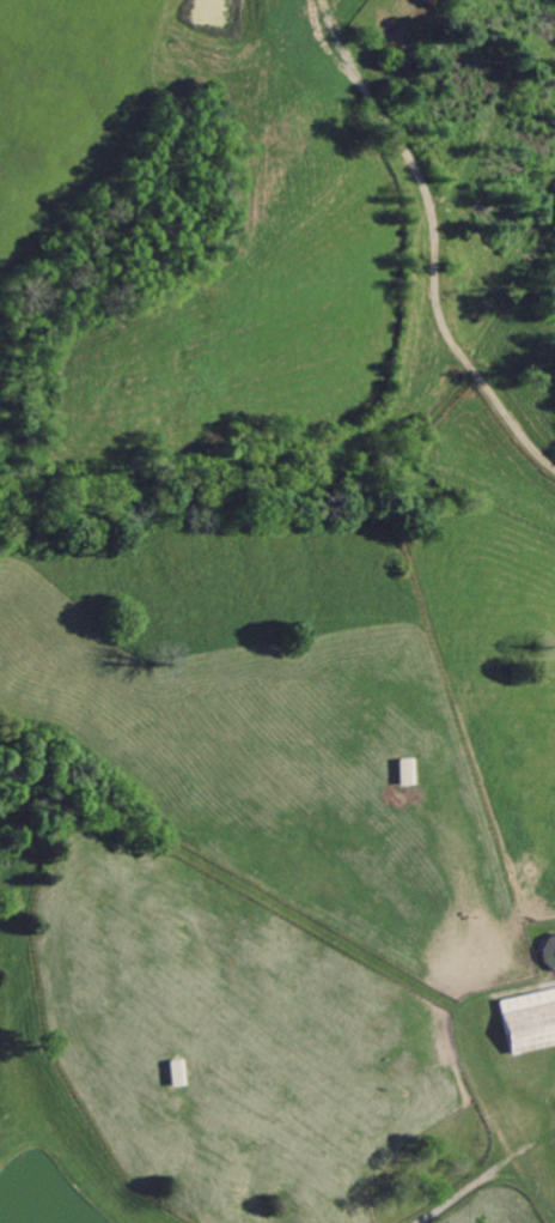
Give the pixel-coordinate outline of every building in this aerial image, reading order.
[(503,998),(514,1053),(554,1046),(554,988),(503,998)] [(172,1060),(175,1086),(188,1084),(185,1058),(172,1060)]
